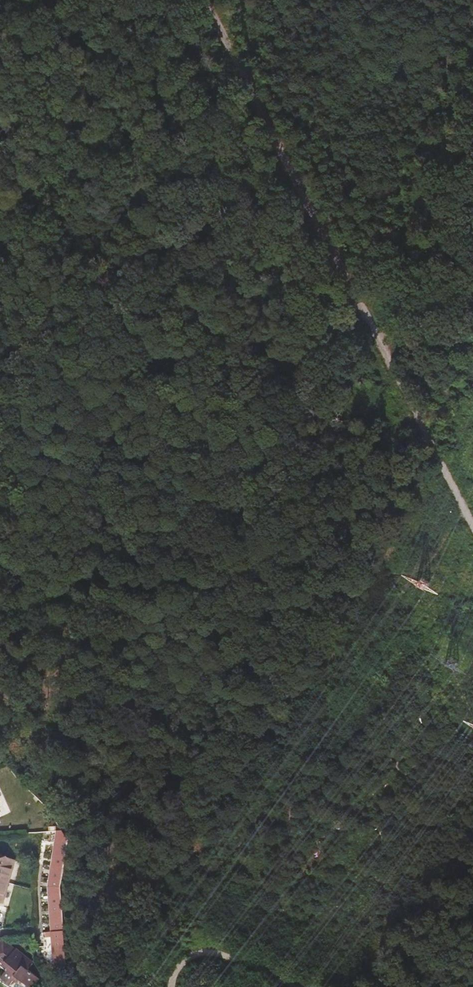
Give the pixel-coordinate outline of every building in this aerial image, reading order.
[(70,836),(60,835),(58,852),(57,867),(54,901),(57,937),(67,936),(65,894),(69,852),(70,836)] [(4,907),(14,867),(0,863),(0,906),(4,907)] [(60,973),(70,972),(69,959),(67,936),(57,937),(60,973)] [(25,986),(39,986),(42,983),(32,975),(37,970),(8,946),(0,955),(0,962),(13,973),(5,982),(12,986),(17,986),(18,986),(22,986),(23,986),(25,986)]
